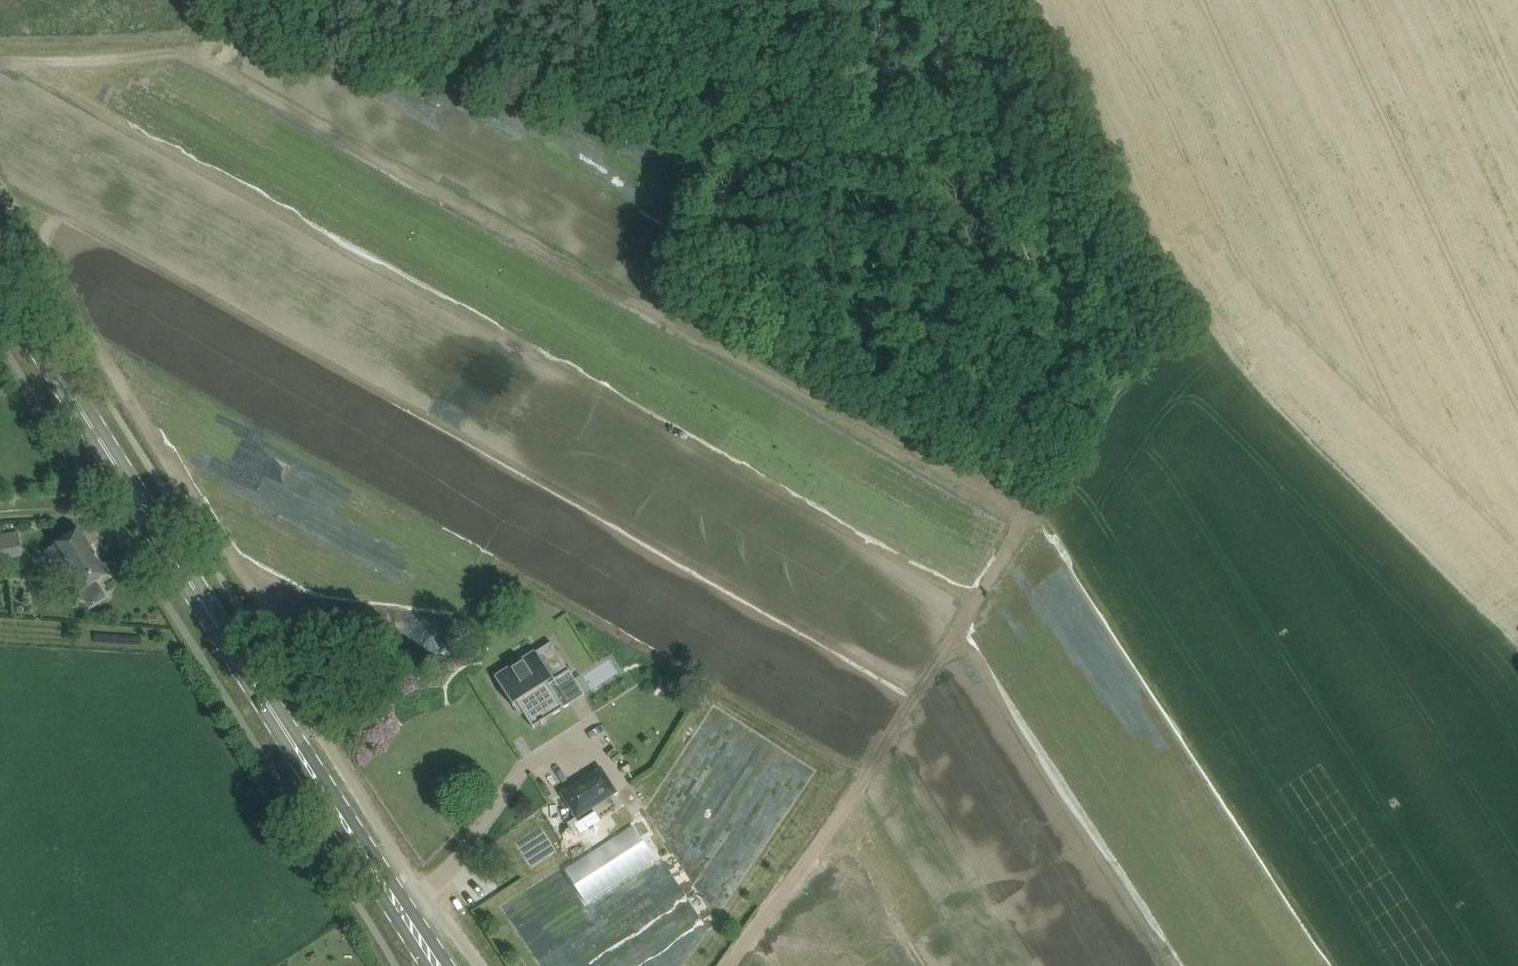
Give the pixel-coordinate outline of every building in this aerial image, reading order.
[(68,566),(84,591),(109,575),(80,529),(45,552),(58,573),(68,566)] [(0,534),(0,557),(23,554),(19,531),(0,534)] [(526,711),(523,712),(534,728),(541,723),(542,726),(547,723),(546,720),(565,708),(548,681),(552,678),(555,682),(556,681),(570,672),(552,643),(496,678),(514,708),(515,707),(515,706),(521,703),(526,711)] [(577,818),(594,808),(618,793),(602,768),(561,793),(577,818)]
